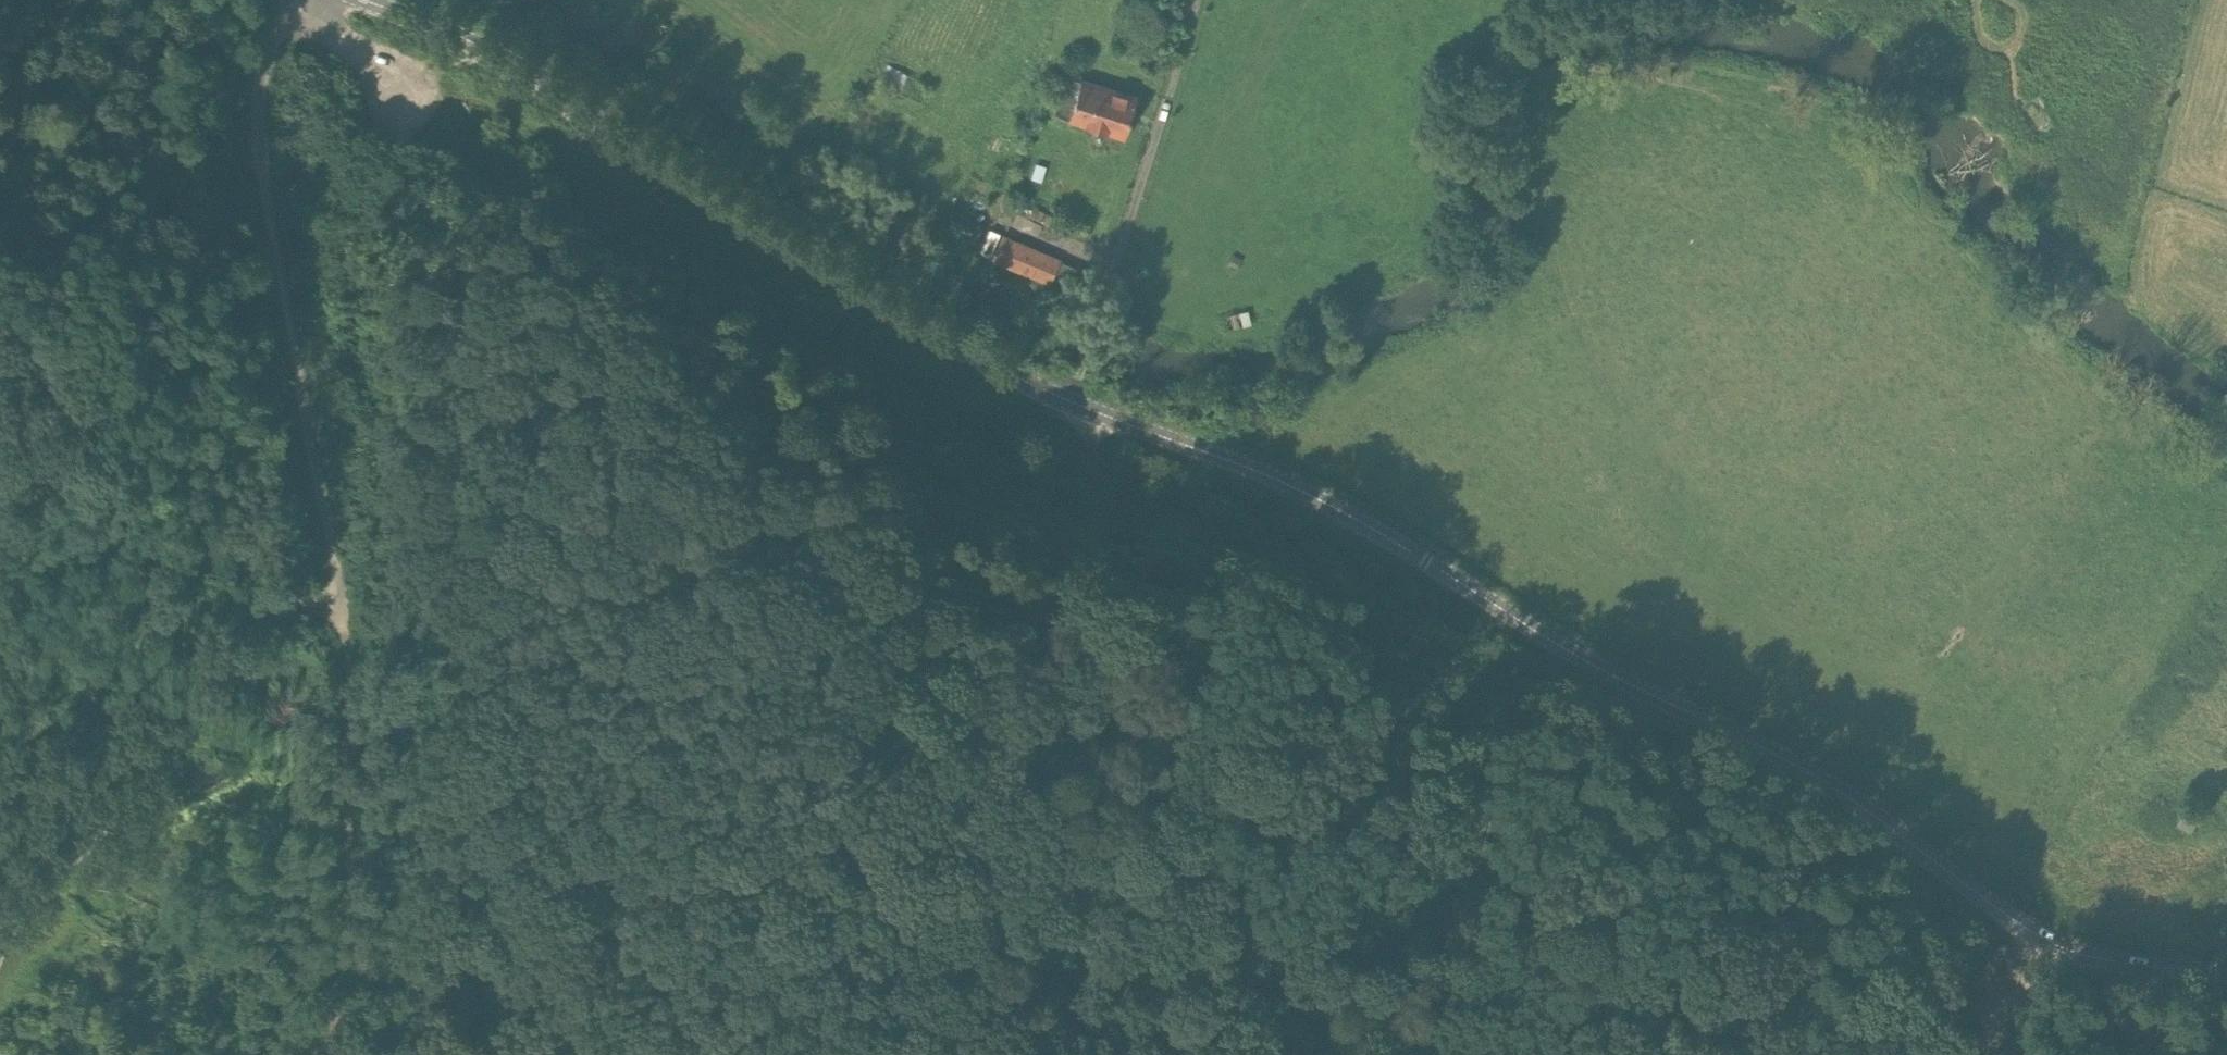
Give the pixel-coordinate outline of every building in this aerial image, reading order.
[(1066,75),(1054,113),(1124,135),(1136,97),(1066,75)] [(1045,228),(1051,209),(1024,201),(1018,220),(1045,228)] [(1072,224),(1068,234),(1089,243),(1094,233),(1072,224)] [(1051,281),(1059,261),(1060,259),(991,229),(981,252),(1051,281)] [(1234,256),(1229,265),(1235,269),(1241,260),(1234,256)]
